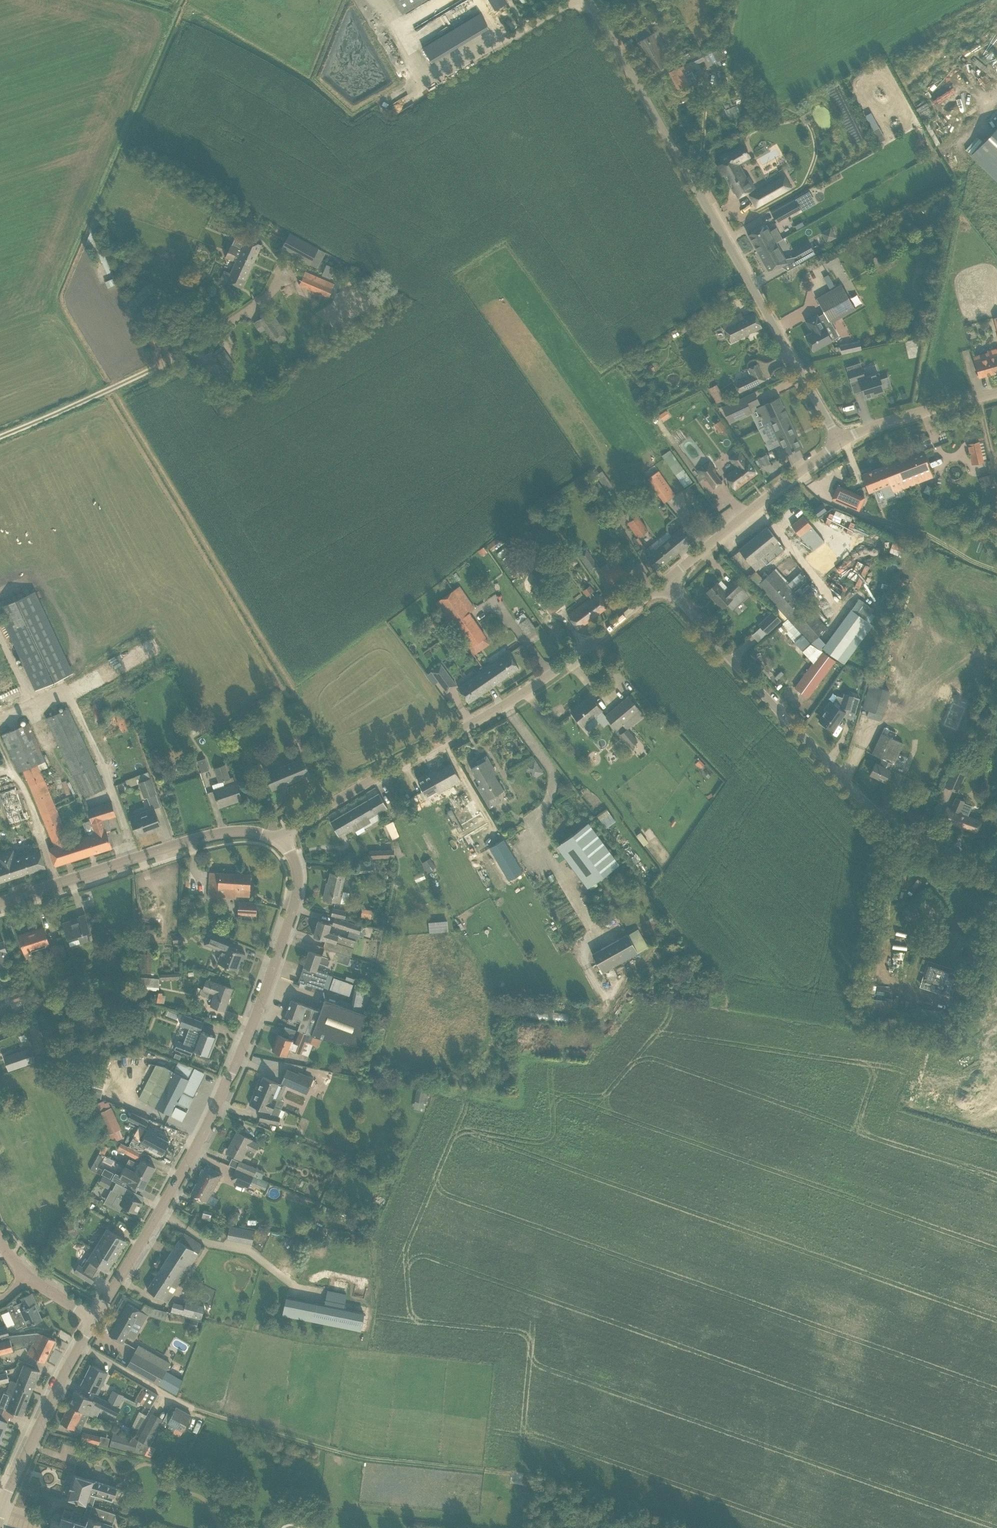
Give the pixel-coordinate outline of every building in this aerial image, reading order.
[(402,14),(425,0),(394,0),(402,14)] [(496,10),(497,10),(499,14),(505,11),(502,6),(507,3),(505,0),(489,0),(496,10)] [(478,14),(419,45),(427,61),(486,29),(478,14)] [(637,42),(654,72),(667,64),(661,54),(668,51),(656,31),(651,34),(647,25),(632,33),(637,42)] [(678,75),(672,78),(676,86),(682,83),(683,85),(692,81),(696,79),(692,71),(699,68),(697,63),(704,59),(708,66),(715,63),(717,66),(722,64),(720,60),(725,57),(720,47),(708,53),(707,51),(702,54),(701,53),(690,58),(691,61),(684,65),(675,69),(678,75)] [(698,47),(687,52),(690,58),(701,53),(698,47)] [(872,130),(876,136),(882,133),(878,127),(872,130)] [(971,155),(996,180),(996,128),(971,155)] [(728,152),(719,157),(722,162),(717,165),(722,175),(724,174),(734,192),(739,189),(742,194),(754,188),(748,176),(746,177),(737,161),(741,159),(736,150),(729,154),(728,152)] [(768,200),(791,187),(784,176),(761,189),(768,200)] [(776,222),(800,208),(795,199),(771,213),(776,222)] [(776,242),(766,224),(747,234),(758,252),(776,242)] [(830,226),(820,232),(825,242),(835,236),(830,226)] [(309,265),(311,261),(320,266),(327,253),(318,248),(314,246),(290,232),(281,249),(288,253),(288,252),(296,256),(295,257),(309,265)] [(231,244),(228,251),(253,262),(261,245),(246,238),(237,234),(232,245),(231,244)] [(787,263),(776,242),(758,252),(768,270),(777,265),(779,267),(787,263)] [(799,263),(815,254),(809,243),(794,251),(796,256),(795,256),(799,263)] [(228,251),(225,257),(233,260),(233,259),(236,261),(230,273),(227,281),(242,288),(253,262),(228,251)] [(875,257),(867,261),(870,266),(878,262),(875,257)] [(322,275),(330,279),(335,268),(327,264),(322,275)] [(299,285),(328,297),(334,284),(305,271),(299,285)] [(841,284),(816,298),(828,320),(830,323),(855,309),(841,284)] [(258,319),(262,325),(272,339),(273,339),(277,345),(289,336),(271,310),(258,319)] [(721,322),(731,342),(753,331),(762,327),(754,312),(743,317),(741,312),(721,322)] [(811,333),(805,336),(813,351),(831,340),(824,327),(827,325),(821,314),(818,316),(817,314),(805,320),(811,333)] [(676,329),(671,332),(673,337),(679,335),(676,329)] [(153,333),(146,336),(153,352),(160,349),(153,333)] [(840,345),(842,353),(860,349),(859,341),(840,345)] [(987,350),(987,352),(973,356),(979,377),(996,372),(996,347),(987,350)] [(749,372),(758,367),(756,364),(747,368),(749,372)] [(884,391),(878,373),(864,377),(861,367),(847,372),(851,382),(859,380),(865,399),(877,395),(876,393),(884,391)] [(739,392),(755,384),(751,375),(743,379),(745,382),(736,387),(739,392)] [(719,394),(713,397),(716,403),(722,400),(719,394)] [(682,401),(688,413),(696,408),(691,397),(682,401)] [(751,412),(744,397),(722,407),(729,422),(751,412)] [(801,446),(778,398),(756,408),(760,416),(759,416),(761,419),(761,418),(764,425),(764,426),(765,426),(773,444),(779,441),(785,454),(801,446)] [(662,420),(667,417),(663,412),(659,415),(662,420)] [(967,444),(972,463),(982,461),(978,441),(967,444)] [(725,475),(729,480),(735,488),(756,472),(746,459),(739,450),(730,457),(736,466),(725,475)] [(923,450),(894,462),(902,483),(901,483),(903,487),(932,475),(923,450)] [(697,470),(704,480),(706,479),(713,488),(722,482),(715,472),(716,471),(709,461),(697,470)] [(902,483),(894,462),(861,474),(868,491),(881,486),(885,497),(894,493),(893,491),(893,490),(892,487),(901,483),(902,483)] [(595,476),(606,490),(613,486),(602,471),(595,476)] [(648,478),(665,502),(675,496),(657,471),(648,478)] [(996,499),(993,483),(985,485),(988,501),(996,499)] [(838,485),(832,498),(858,510),(864,497),(838,485)] [(813,510),(817,516),(826,509),(821,503),(813,510)] [(883,516),(894,522),(899,512),(889,506),(883,516)] [(627,524),(637,538),(648,530),(638,516),(627,524)] [(803,516),(792,525),(800,536),(812,550),(824,541),(812,526),(803,516)] [(651,545),(645,550),(649,555),(646,557),(651,561),(657,569),(694,538),(688,530),(684,525),(671,536),(655,549),(651,545)] [(770,547),(778,541),(773,534),(767,527),(739,550),(745,557),(750,564),(755,570),(765,562),(765,563),(776,554),(770,547)] [(484,545),(478,550),(482,554),(487,550),(484,545)] [(592,570),(598,566),(586,549),(577,555),(590,573),(593,571),(592,570)] [(576,562),(570,552),(564,555),(568,562),(567,563),(569,567),(576,562)] [(623,566),(620,561),(616,556),(600,568),(611,585),(628,573),(627,573),(631,570),(626,564),(623,566)] [(778,608),(775,611),(784,620),(787,617),(810,643),(827,628),(774,570),(757,584),(778,608)] [(534,582),(528,585),(533,592),(532,593),(536,599),(538,598),(549,613),(562,604),(541,576),(534,582)] [(716,582),(707,592),(722,608),(725,604),(731,610),(749,595),(742,588),(742,589),(740,586),(734,580),(727,587),(721,580),(717,583),(716,582)] [(578,628),(607,607),(597,593),(593,595),(592,593),(593,591),(590,586),(583,591),(587,596),(589,595),(590,597),(567,614),(572,620),(578,628)] [(439,600),(456,625),(470,615),(453,591),(439,600)] [(36,689),(72,672),(35,592),(0,609),(0,611),(36,689)] [(860,599),(823,648),(836,658),(844,663),(873,624),(870,622),(874,616),(870,613),(874,609),(860,599)] [(758,624),(766,633),(781,620),(773,611),(758,624)] [(470,615),(456,625),(471,646),(485,637),(470,615)] [(519,623),(526,634),(535,628),(527,617),(519,623)] [(794,687),(808,697),(814,689),(835,660),(822,650),(800,679),(794,687)] [(489,663),(481,668),(493,686),(519,668),(508,653),(491,665),(489,663)] [(431,671),(447,692),(456,684),(441,663),(431,671)] [(493,686),(481,668),(474,673),(476,675),(458,687),(468,703),(493,686)] [(862,708),(868,710),(866,717),(879,720),(888,691),(869,684),(862,708)] [(820,721),(819,723),(825,727),(826,725),(832,730),(848,708),(856,710),(859,698),(844,693),(840,706),(839,708),(829,701),(824,708),(826,710),(818,720),(820,721)] [(571,711),(577,719),(583,726),(602,711),(589,696),(571,711)] [(605,716),(612,723),(616,729),(639,709),(635,704),(628,696),(605,716)] [(46,719),(83,798),(105,787),(69,708),(46,719)] [(119,708),(105,715),(114,735),(128,728),(119,708)] [(188,724),(193,733),(205,726),(199,717),(188,724)] [(45,761),(29,723),(2,736),(18,773),(23,771),(37,764),(45,761)] [(871,753),(882,758),(879,764),(875,763),(874,765),(870,774),(884,781),(889,772),(902,743),(892,738),(895,732),(884,727),(871,753)] [(627,728),(620,734),(631,746),(637,740),(627,728)] [(916,753),(905,780),(910,782),(914,775),(917,776),(925,757),(916,753)] [(495,776),(494,775),(495,774),(493,770),(492,771),(490,768),(492,766),(486,756),(477,761),(478,764),(471,768),(488,798),(503,790),(498,781),(499,781),(496,775),(495,776)] [(265,773),(268,780),(272,789),(309,774),(303,757),(265,773)] [(197,760),(201,772),(208,769),(205,758),(197,760)] [(535,759),(528,764),(530,768),(538,763),(535,759)] [(451,763),(418,782),(426,796),(437,790),(438,793),(445,789),(450,797),(459,791),(460,793),(465,790),(460,780),(451,763)] [(954,763),(949,775),(961,780),(966,768),(954,763)] [(70,841),(37,764),(23,771),(54,846),(49,848),(55,866),(83,857),(78,839),(70,841)] [(213,790),(215,795),(218,804),(231,800),(232,802),(241,798),(234,777),(230,778),(225,764),(214,768),(219,782),(211,784),(213,790)] [(540,767),(533,772),(535,776),(543,771),(540,767)] [(125,780),(128,786),(139,782),(144,797),(155,793),(148,772),(125,780)] [(0,790),(0,799),(8,823),(26,817),(23,808),(22,808),(14,785),(0,790)] [(330,821),(338,836),(353,827),(357,834),(365,830),(363,826),(371,821),(369,818),(387,808),(384,801),(379,793),(330,821)] [(940,820),(976,833),(981,819),(967,814),(971,805),(963,801),(963,800),(955,796),(950,808),(946,806),(940,820)] [(87,836),(78,839),(83,857),(112,847),(107,830),(110,829),(107,818),(116,815),(112,802),(87,809),(90,819),(83,822),(87,836)] [(146,814),(131,819),(137,836),(146,833),(146,832),(149,831),(150,832),(161,828),(153,808),(145,811),(146,814)] [(606,828),(615,821),(609,813),(600,820),(606,828)] [(588,821),(556,845),(586,886),(618,862),(588,821)] [(503,839),(489,847),(509,880),(522,872),(503,839)] [(369,851),(369,859),(394,858),(394,850),(369,851)] [(12,878),(45,867),(40,851),(7,862),(12,878)] [(425,871),(434,867),(429,857),(421,861),(425,871)] [(12,878),(7,862),(0,864),(0,882),(12,878)] [(208,896),(233,898),(233,895),(249,896),(251,874),(219,872),(210,872),(209,882),(208,896)] [(323,899),(339,902),(347,904),(349,893),(340,891),(344,876),(331,873),(327,888),(326,887),(323,899)] [(924,914),(933,910),(927,898),(918,902),(924,914)] [(238,914),(256,915),(257,902),(239,901),(238,914)] [(332,915),(344,918),(346,911),(333,908),(332,915)] [(365,908),(363,916),(370,918),(372,910),(365,908)] [(79,918),(63,923),(63,922),(62,922),(69,946),(89,940),(87,935),(91,934),(85,914),(79,916),(79,918)] [(334,918),(332,925),(350,930),(358,933),(358,935),(363,936),(365,928),(362,927),(362,926),(334,918)] [(318,920),(313,935),(326,939),(323,947),(333,950),(333,951),(350,957),(350,956),(351,957),(356,941),(348,938),(338,935),(328,932),(331,924),(327,923),(318,920)] [(428,932),(446,932),(446,920),(428,920),(428,932)] [(891,921),(890,951),(906,952),(907,922),(891,921)] [(43,929),(28,934),(28,933),(20,935),(27,958),(33,956),(31,950),(49,945),(43,928),(43,929)] [(591,953),(602,973),(638,953),(637,952),(648,946),(638,928),(627,935),(626,934),(591,953)] [(204,944),(221,951),(217,962),(227,966),(236,970),(242,956),(244,956),(245,954),(236,950),(238,944),(209,932),(204,944)] [(953,951),(960,954),(967,936),(960,933),(953,951)] [(9,960),(3,941),(0,942),(0,963),(9,960)] [(49,946),(54,961),(62,959),(57,944),(49,946)] [(303,966),(304,966),(316,970),(319,963),(328,966),(331,958),(321,955),(309,951),(303,966)] [(333,951),(331,958),(348,964),(350,957),(333,951)] [(921,985),(940,991),(939,993),(951,997),(958,975),(950,972),(951,969),(929,962),(921,985)] [(316,970),(304,966),(299,980),(298,980),(298,981),(323,989),(328,974),(316,970)] [(138,988),(158,990),(159,978),(138,977),(138,988)] [(333,977),(330,988),(349,995),(353,984),(333,977)] [(211,1005),(215,1006),(224,1010),(232,988),(219,984),(218,984),(206,980),(203,990),(201,989),(199,994),(207,997),(209,992),(215,994),(211,1005)] [(165,995),(162,994),(163,992),(159,991),(156,1002),(164,1003),(165,995)] [(291,999),(285,1015),(301,1020),(297,1030),(309,1033),(316,1036),(321,1037),(324,1038),(360,1045),(366,1013),(334,1001),(325,998),(320,1010),(304,1004),(291,999)] [(23,1012),(17,1014),(20,1021),(26,1019),(23,1012)] [(567,1021),(567,1013),(544,1012),(543,1020),(567,1021)] [(208,1055),(216,1036),(207,1033),(200,1030),(203,1022),(184,1014),(180,1024),(189,1028),(189,1027),(199,1031),(197,1037),(190,1035),(186,1044),(177,1040),(174,1048),(182,1051),(191,1055),(193,1049),(208,1055)] [(374,1027),(384,1028),(385,1019),(375,1018),(374,1027)] [(32,1047),(41,1046),(39,1019),(30,1019),(32,1047)] [(278,1034),(272,1050),(281,1053),(287,1056),(289,1050),(301,1054),(306,1041),(314,1044),(316,1036),(309,1033),(297,1030),(293,1040),(278,1034)] [(31,1048),(4,1057),(8,1069),(35,1060),(31,1048)] [(114,1060),(114,1059),(114,1054),(99,1054),(99,1061),(108,1062),(108,1060),(114,1060)] [(171,1115),(182,1120),(186,1111),(185,1110),(187,1106),(189,1106),(193,1097),(191,1096),(203,1072),(179,1059),(173,1071),(156,1062),(139,1098),(147,1102),(171,1115)] [(90,1095),(100,1098),(107,1063),(96,1065),(90,1095)] [(284,1075),(281,1082),(286,1085),(307,1093),(313,1078),(298,1071),(295,1079),(284,1075)] [(255,1090),(249,1104),(266,1111),(271,1113),(270,1115),(278,1116),(281,1109),(284,1101),(280,1099),(275,1097),(280,1084),(278,1083),(272,1080),(263,1076),(257,1090),(255,1090)] [(98,1111),(111,1142),(124,1136),(110,1106),(98,1111)] [(131,1111),(127,1118),(144,1127),(149,1118),(131,1111)] [(261,1112),(259,1120),(278,1124),(280,1117),(278,1116),(270,1115),(261,1112)] [(134,1139),(131,1144),(135,1147),(134,1149),(141,1153),(145,1145),(162,1154),(162,1152),(168,1141),(156,1134),(158,1131),(149,1127),(141,1142),(134,1139)] [(232,1141),(234,1143),(229,1153),(241,1159),(244,1154),(252,1158),(259,1144),(251,1140),(252,1139),(237,1132),(232,1141)] [(290,1141),(287,1147),(294,1150),(297,1144),(290,1141)] [(118,1148),(138,1158),(141,1153),(134,1149),(121,1142),(118,1148)] [(128,1167),(149,1178),(155,1167),(141,1159),(138,1165),(129,1160),(126,1166),(128,1167)] [(236,1169),(253,1176),(260,1180),(264,1171),(239,1161),(236,1169)] [(206,1165),(190,1193),(199,1198),(206,1202),(207,1202),(214,1206),(218,1199),(211,1195),(222,1174),(215,1170),(206,1165)] [(149,1178),(128,1167),(122,1178),(115,1174),(112,1180),(116,1182),(124,1186),(126,1180),(143,1189),(149,1178)] [(105,1168),(102,1173),(110,1178),(113,1172),(105,1168)] [(250,1183),(253,1176),(236,1169),(232,1178),(231,1180),(248,1187),(250,1183)] [(103,1176),(99,1183),(108,1188),(112,1181),(103,1176)] [(253,1176),(250,1183),(265,1189),(268,1183),(260,1180),(253,1176)] [(124,1186),(116,1182),(112,1190),(117,1193),(112,1203),(120,1207),(122,1205),(136,1213),(142,1202),(133,1197),(136,1192),(124,1186)] [(64,1219),(66,1229),(79,1227),(77,1217),(64,1219)] [(228,1224),(225,1237),(249,1243),(253,1230),(228,1224)] [(101,1238),(98,1244),(116,1255),(126,1239),(108,1228),(101,1238)] [(147,1289),(155,1294),(167,1302),(173,1292),(203,1245),(183,1232),(147,1289)] [(116,1255),(98,1244),(83,1267),(78,1264),(74,1271),(92,1282),(96,1276),(95,1275),(97,1270),(98,1271),(101,1267),(105,1270),(106,1271),(116,1255)] [(6,1306),(9,1312),(17,1328),(22,1325),(23,1327),(42,1318),(35,1304),(30,1294),(21,1298),(23,1301),(13,1305),(12,1303),(6,1306)] [(360,1330),(364,1313),(286,1297),(282,1314),(360,1330)] [(185,1305),(183,1315),(201,1320),(205,1306),(186,1301),(185,1305)] [(128,1303),(109,1334),(123,1342),(136,1320),(143,1325),(149,1315),(128,1303)] [(191,1320),(189,1326),(196,1328),(198,1321),(191,1320)] [(3,1341),(1,1337),(9,1335),(7,1327),(0,1329),(0,1342),(3,1341)] [(0,1342),(0,1353),(27,1346),(29,1343),(32,1344),(28,1352),(45,1361),(51,1347),(53,1348),(56,1342),(54,1341),(55,1340),(43,1334),(42,1334),(38,1332),(37,1333),(9,1335),(1,1337),(3,1341),(0,1342)] [(170,1363),(138,1345),(126,1366),(158,1384),(170,1363)] [(11,1381),(7,1390),(28,1399),(39,1371),(23,1365),(16,1383),(11,1381)] [(92,1365),(87,1375),(86,1375),(81,1385),(90,1390),(97,1393),(102,1381),(107,1372),(91,1365),(92,1365)] [(8,1380),(6,1372),(0,1373),(0,1382),(8,1380)] [(28,1399),(7,1390),(5,1394),(10,1396),(6,1407),(7,1407),(7,1408),(22,1414),(28,1399)] [(137,1400),(144,1404),(150,1394),(143,1390),(137,1400)] [(74,1391),(68,1404),(69,1404),(87,1413),(95,1416),(101,1404),(102,1404),(93,1399),(83,1395),(74,1391)] [(113,1391),(108,1400),(119,1406),(123,1396),(113,1391)] [(108,1401),(105,1406),(116,1412),(119,1406),(108,1400),(108,1401)] [(69,1404),(60,1422),(69,1426),(80,1432),(86,1418),(85,1417),(87,1413),(69,1404)] [(162,1421),(160,1424),(173,1431),(172,1432),(180,1436),(191,1415),(176,1407),(172,1415),(167,1412),(163,1419),(162,1421)] [(113,1433),(109,1445),(144,1455),(145,1453),(144,1452),(149,1444),(150,1445),(160,1424),(162,1421),(163,1419),(151,1412),(137,1439),(113,1433)] [(82,1432),(80,1440),(107,1447),(108,1443),(99,1441),(100,1437),(82,1432)] [(173,1478),(178,1480),(182,1470),(176,1468),(173,1478)] [(115,1487),(84,1476),(74,1473),(67,1497),(76,1500),(87,1504),(92,1505),(95,1495),(112,1501),(117,1487),(115,1487)] [(87,1504),(83,1515),(81,1514),(80,1513),(73,1510),(72,1511),(71,1511),(64,1509),(62,1514),(61,1516),(60,1514),(56,1513),(54,1514),(53,1517),(52,1517),(49,1526),(52,1527),(51,1527),(112,1527),(116,1513),(92,1505),(87,1504)]
